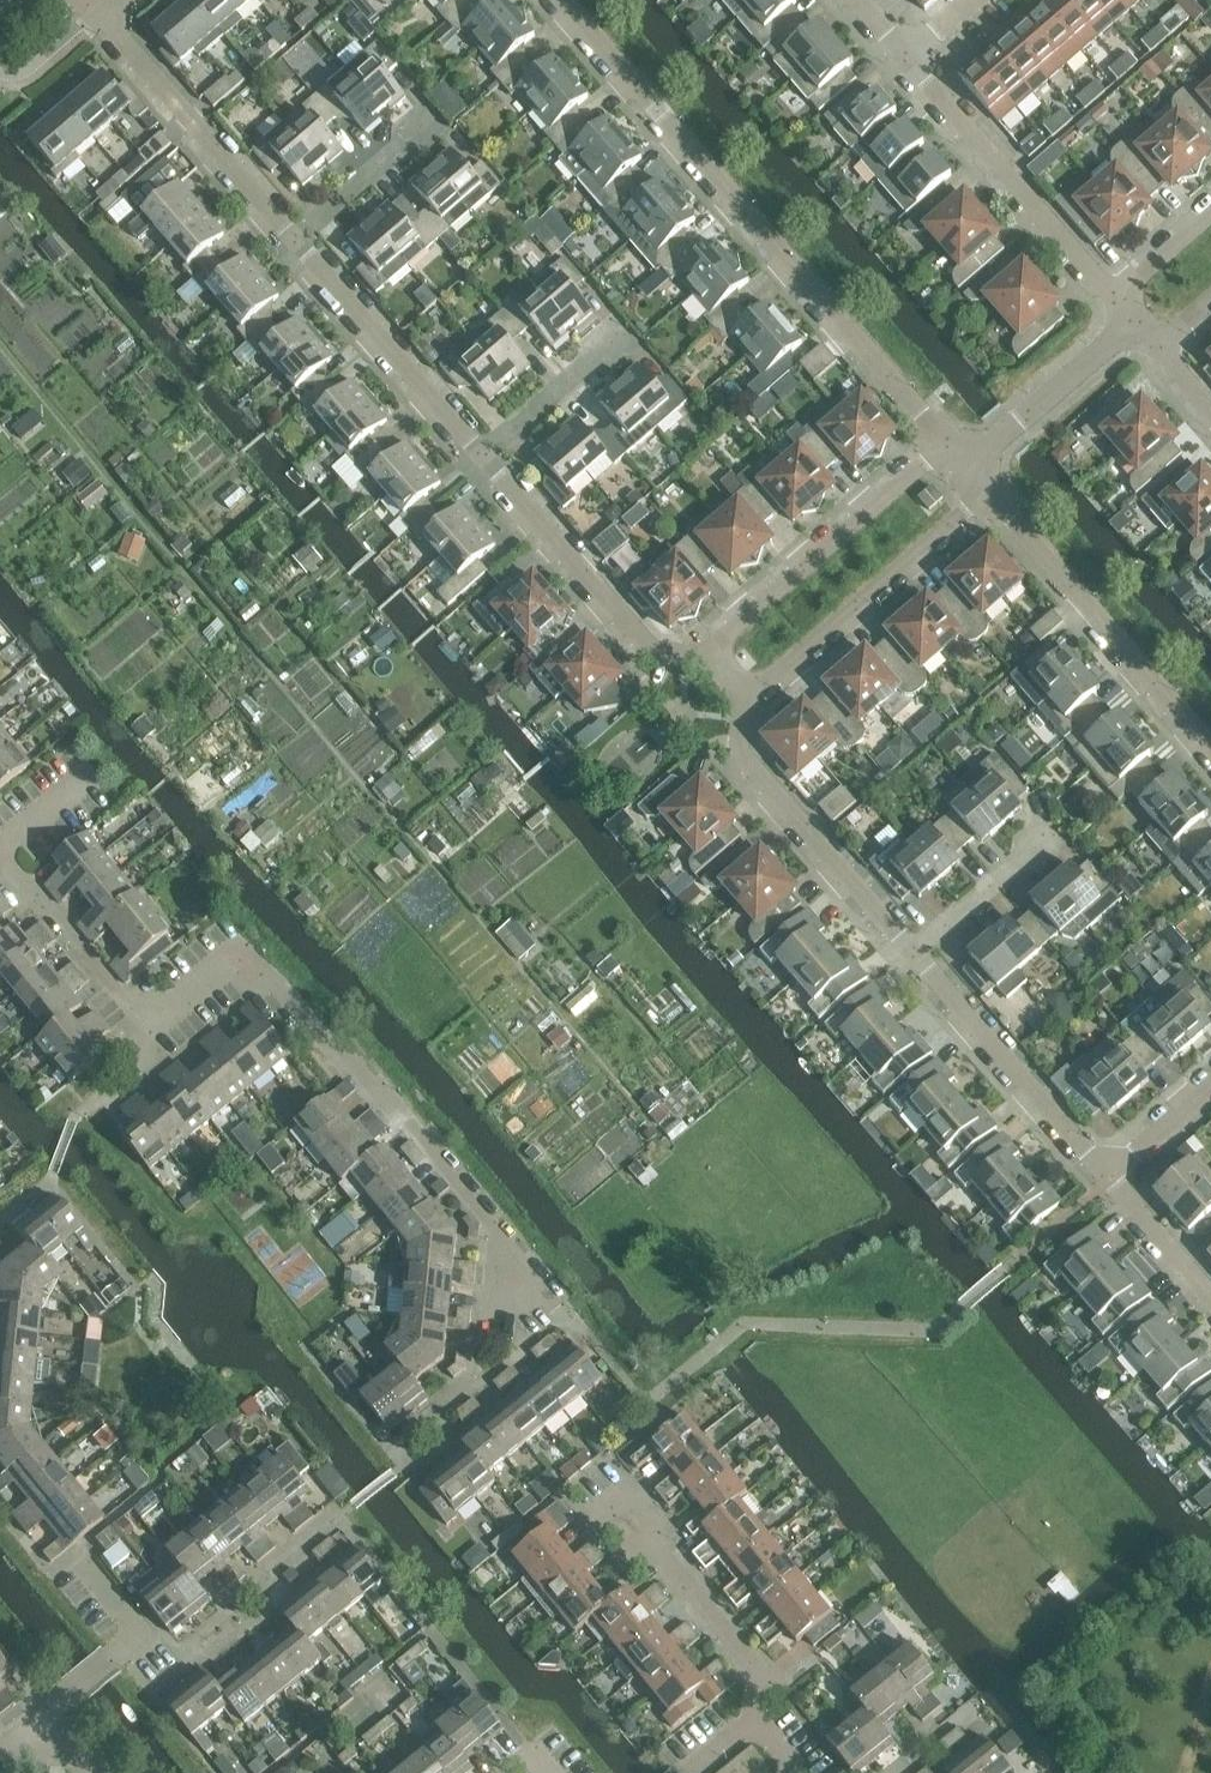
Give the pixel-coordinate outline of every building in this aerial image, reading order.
[(172,14),(200,46),(205,52),(224,36),(218,30),(192,0),(188,0),(172,14)] [(218,30),(237,14),(225,0),(192,0),(218,30)] [(237,14),(253,0),(225,0),(237,14)] [(448,22),(473,1),(472,0),(437,0),(442,6),(437,10),(448,22)] [(479,49),(524,10),(508,4),(504,0),(495,0),(482,12),(473,1),(448,22),(458,35),(463,30),(479,49)] [(737,18),(758,0),(721,0),(737,18)] [(737,18),(764,50),(802,17),(793,6),(799,0),(758,0),(737,18)] [(925,11),(937,0),(916,0),(925,11)] [(1044,9),(1081,52),(1098,38),(1065,0),(1054,0),(1044,9)] [(1098,38),(1114,23),(1094,0),(1065,0),(1098,38)] [(1114,23),(1130,9),(1122,0),(1094,0),(1114,23)] [(1130,9),(1141,0),(1122,0),(1130,9)] [(1196,21),(1207,11),(1196,0),(1177,0),(1196,21)] [(311,8),(303,15),(311,24),(319,17),(311,8)] [(1044,9),(1028,23),(1065,66),(1081,52),(1044,9)] [(490,72),(501,84),(526,62),(516,51),(535,36),(527,27),(524,10),(479,49),(495,68),(490,72)] [(1200,19),(1210,32),(1210,31),(1210,10),(1200,19)] [(200,46),(172,14),(153,31),(167,47),(160,53),(174,69),(182,62),(182,61),(194,51),(197,55),(202,50),(199,47),(200,46)] [(311,24),(303,15),(295,22),(302,31),(311,24)] [(775,60),(774,61),(791,81),(836,42),(819,22),(812,28),(802,17),(764,50),(765,49),(775,60)] [(1028,23),(1012,37),(1049,80),(1065,66),(1028,23)] [(1161,25),(1151,34),(1160,44),(1170,35),(1161,25)] [(1160,44),(1151,34),(1141,42),(1150,52),(1160,44)] [(1012,37),(995,51),(1033,94),(1049,80),(1012,37)] [(274,40),(266,47),(274,56),(282,49),(274,40)] [(344,70),(352,80),(381,113),(388,107),(391,110),(405,97),(386,75),(397,65),(377,42),(365,53),(344,70)] [(791,81),(809,101),(810,100),(819,111),(857,79),(847,68),(854,62),(836,42),(791,81)] [(255,72),(265,63),(274,56),(266,47),(258,54),(257,52),(250,51),(243,58),(255,72)] [(995,51),(979,65),(1016,108),(1033,94),(995,51)] [(1129,53),(1119,62),(1128,72),(1138,63),(1129,53)] [(516,92),(533,110),(578,72),(561,66),(554,57),(535,73),(526,62),(501,84),(512,96),(516,92)] [(1140,71),(1150,83),(1162,73),(1152,61),(1140,71)] [(1128,72),(1119,62),(1109,71),(1118,81),(1128,72)] [(1016,108),(979,65),(962,80),(999,123),(1016,108)] [(237,72),(229,79),(237,88),(245,81),(237,72)] [(544,133),(554,146),(579,124),(570,113),(588,97),(581,88),(578,72),(533,110),(549,129),(544,133)] [(104,73),(85,90),(113,122),(130,107),(131,108),(130,112),(132,115),(135,118),(139,118),(149,110),(125,83),(118,89),(104,73)] [(237,88),(229,79),(227,76),(204,96),(214,108),(237,88)] [(326,87),(315,96),(335,119),(346,110),(365,132),(380,119),(378,116),(381,113),(352,80),(334,96),(326,87)] [(456,116),(467,109),(448,81),(437,89),(456,116)] [(1096,81),(1086,90),(1095,100),(1105,91),(1096,81)] [(862,85),(825,118),(834,129),(833,130),(851,151),(853,150),(890,118),(896,112),(878,91),(871,97),(862,85)] [(1179,94),(1210,131),(1210,87),(1202,95),(1201,93),(1196,90),(1191,88),(1186,89),(1181,92),(1179,94)] [(85,90),(66,106),(94,138),(113,122),(85,90)] [(1095,100),(1086,90),(1076,99),(1085,109),(1095,100)] [(1159,132),(1197,177),(1203,161),(1210,154),(1210,153),(1208,149),(1210,147),(1210,131),(1179,94),(1177,95),(1174,100),(1172,105),(1173,110),(1175,115),(1177,117),(1159,132)] [(310,117),(291,133),(320,166),(326,161),(328,164),(343,151),(324,129),(335,119),(315,96),(301,108),(310,117)] [(1089,115),(1096,122),(1107,112),(1101,105),(1089,115)] [(66,106),(48,122),(75,154),(94,138),(66,106)] [(1064,110),(1054,118),(1063,129),(1073,120),(1064,110)] [(862,160),(861,161),(879,182),(917,149),(924,143),(906,122),(899,128),(890,118),(853,150),(862,160)] [(1063,129),(1054,118),(1044,127),(1052,137),(1063,129)] [(570,153),(586,172),(631,133),(614,127),(607,119),(589,135),(579,124),(554,146),(565,158),(570,153)] [(75,154),(48,122),(28,139),(53,167),(50,170),(58,179),(80,160),(75,154)] [(1059,142),(1065,149),(1077,139),(1070,131),(1059,142)] [(1037,132),(1029,140),(1038,150),(1046,143),(1037,132)] [(1119,145),(1118,147),(1157,193),(1168,184),(1172,188),(1181,181),(1197,177),(1159,132),(1141,148),(1139,146),(1135,143),(1129,142),(1124,143),(1119,145)] [(161,133),(139,152),(149,164),(171,144),(161,133)] [(320,166),(291,133),(273,149),(265,140),(252,150),(272,173),(283,164),(303,186),(318,173),(315,170),(320,166)] [(577,180),(604,211),(633,186),(623,174),(642,158),(634,149),(631,133),(586,172),(577,180)] [(1038,150),(1029,140),(1020,147),(1029,158),(1038,150)] [(1115,170),(1097,186),(1136,231),(1141,214),(1150,207),(1146,203),(1157,193),(1118,147),(1116,149),(1112,153),(1111,158),(1111,163),(1113,168),(1115,170)] [(439,165),(433,171),(469,213),(502,185),(482,162),(471,172),(451,149),(436,162),(439,165)] [(879,182),(906,214),(951,175),(933,154),(927,160),(917,149),(879,182)] [(149,164),(139,152),(138,153),(141,155),(133,162),(141,171),(149,164)] [(154,226),(171,245),(211,211),(200,199),(197,202),(190,194),(173,208),(164,198),(184,180),(166,159),(122,197),(139,217),(129,227),(139,239),(154,226)] [(430,207),(419,216),(439,239),(469,213),(433,171),(428,174),(426,172),(411,184),(430,207)] [(112,180),(104,187),(112,196),(120,189),(112,180)] [(604,211),(631,241),(684,194),(668,189),(660,180),(641,196),(633,186),(604,211)] [(1136,231),(1097,186),(1078,202),(1077,200),(1072,197),(1068,196),(1062,196),(1058,199),(1055,201),(1095,247),(1106,237),(1110,241),(1119,234),(1136,231)] [(112,196),(104,187),(96,195),(104,203),(112,196)] [(927,229),(943,248),(988,209),(972,203),(965,195),(960,198),(950,187),(904,227),(906,229),(911,232),(916,234),(921,233),(925,231),(927,229)] [(657,272),(661,269),(686,247),(677,236),(695,220),(687,211),(684,194),(631,241),(657,272)] [(376,219),(371,224),(407,267),(439,239),(419,216),(408,226),(389,204),(374,216),(376,219)] [(557,207),(544,216),(563,244),(576,235),(557,207)] [(988,209),(943,248),(960,266),(958,268),(955,272),(953,277),(954,282),(956,287),(959,290),(1005,250),(995,238),(999,234),(992,226),(988,209)] [(183,270),(192,281),(217,260),(208,249),(225,234),(217,226),(221,223),(211,211),(171,245),(188,266),(183,270)] [(407,267),(371,224),(366,228),(363,225),(348,238),(368,261),(357,271),(377,293),(407,267)] [(677,276),(693,295),(738,256),(721,250),(714,242),(696,258),(686,247),(661,269),(672,281),(677,276)] [(210,290),(225,308),(265,273),(254,261),(251,264),(244,256),(227,271),(217,260),(192,281),(204,295),(210,290)] [(704,318),(715,330),(740,308),(730,297),(748,282),(741,273),(738,256),(693,295),(709,314),(704,318)] [(987,298),(1003,317),(1048,278),(1032,272),(1024,264),(1020,267),(1010,256),(964,296),(966,298),(970,301),(975,303),(980,302),(985,300),(987,298)] [(560,278),(541,294),(570,327),(575,323),(578,325),(592,313),(573,290),(584,280),(565,258),(552,268),(560,278)] [(236,332),(246,344),(271,322),(262,311),(279,296),(271,288),(275,285),(265,273),(225,308),(242,327),(236,332)] [(1048,278),(1003,317),(1019,335),(1017,337),(1015,341),(1013,346),(1014,351),(1016,356),(1018,359),(1064,319),(1054,307),(1059,303),(1051,295),(1048,278)] [(514,301),(502,312),(522,335),(533,325),(552,347),(567,335),(565,332),(570,327),(541,294),(522,310),(514,301)] [(730,338),(746,357),(791,318),(775,312),(767,303),(749,319),(740,308),(715,330),(725,342),(730,338)] [(502,312),(471,339),(508,381),(513,377),(515,380),(530,367),(511,344),(522,335),(502,312)] [(263,352),(279,370),(319,335),(308,323),(305,327),(298,318),(281,333),(271,322),(246,344),(258,356),(263,352)] [(791,318),(746,357),(762,375),(757,379),(768,392),(793,370),(784,359),(802,343),(794,334),(791,318)] [(290,394),(300,406),(325,384),(316,373),(333,359),(325,350),(329,347),(319,335),(279,370),(295,389),(290,394)] [(508,381),(471,339),(452,355),(439,366),(459,389),(470,379),(490,402),(505,389),(502,386),(508,381)] [(800,364),(815,381),(837,362),(822,345),(800,364)] [(626,381),(620,385),(657,428),(688,400),(669,378),(657,387),(638,365),(623,378),(626,381)] [(316,413),(333,432),(373,398),(362,386),(359,389),(352,381),(335,395),(325,384),(300,406),(311,418),(316,413)] [(617,422),(606,432),(626,455),(657,428),(620,385),(615,390),(613,387),(598,400),(617,422)] [(860,396),(860,397),(862,396),(878,414),(881,403),(869,389),(860,396)] [(1105,434),(1121,453),(1166,414),(1150,408),(1142,400),(1138,403),(1128,392),(1082,432),(1084,434),(1088,437),(1093,438),(1098,438),(1103,436),(1105,434)] [(860,397),(842,413),(881,458),(886,442),(895,434),(878,414),(862,396),(860,397)] [(343,455),(355,468),(379,446),(370,435),(387,421),(379,413),(383,410),(373,398),(333,432),(349,450),(343,455)] [(803,430),(807,435),(833,465),(844,455),(855,468),(864,461),(881,458),(842,413),(834,404),(803,430)] [(1166,414),(1121,453),(1137,471),(1135,473),(1132,477),(1131,482),(1132,487),(1134,492),(1136,494),(1182,455),(1172,443),(1177,439),(1169,431),(1166,414)] [(563,435),(558,439),(587,472),(606,456),(614,465),(626,455),(606,432),(595,441),(576,419),(561,432),(563,435)] [(799,450),(780,466),(819,511),(825,495),(833,487),(822,474),(833,465),(807,435),(794,445),(799,450)] [(587,472),(558,439),(553,444),(550,441),(535,454),(555,476),(543,486),(563,509),(576,498),(568,489),(587,472)] [(370,475),(387,495),(427,460),(416,448),(413,451),(406,443),(389,457),(379,446),(355,468),(364,479),(370,475)] [(84,458),(66,472),(77,487),(95,473),(84,458)] [(398,518),(409,530),(433,509),(424,498),(441,483),(433,475),(437,472),(427,460),(387,495),(403,513),(398,518)] [(1181,522),(1210,495),(1210,478),(1209,477),(1202,468),(1197,472),(1187,461),(1141,501),(1144,503),(1148,506),(1153,507),(1158,507),(1162,505),(1164,503),(1181,522)] [(757,478),(745,488),(771,518),(782,509),(793,522),(802,514),(819,511),(780,466),(761,482),(757,478)] [(90,508),(110,492),(101,480),(81,496),(90,508)] [(919,499),(929,511),(943,499),(932,487),(919,499)] [(737,504),(719,520),(757,565),(763,548),(772,541),(760,528),(771,518),(745,488),(733,499),(737,504)] [(1181,522),(1197,540),(1195,542),(1192,546),(1191,551),(1191,556),(1194,561),(1196,563),(1210,550),(1210,495),(1181,522)] [(633,527),(651,514),(644,504),(625,517),(633,527)] [(424,538),(441,557),(481,522),(470,510),(467,514),(460,505),(443,520),(433,509),(409,530),(419,542),(424,538)] [(696,531),(683,542),(709,572),(720,562),(732,575),(740,568),(757,565),(719,520),(700,536),(696,531)] [(481,522),(441,557),(457,576),(437,593),(448,606),(488,571),(478,560),(495,545),(487,537),(491,534),(481,522)] [(592,544),(607,561),(630,541),(615,525),(592,544)] [(121,555),(141,559),(146,538),(126,534),(121,555)] [(650,566),(657,574),(696,618),(701,602),(710,594),(699,581),(709,572),(683,542),(673,551),(670,548),(650,566)] [(980,551),(963,554),(1002,599),(1021,583),(1030,576),(1015,559),(1008,565),(989,543),(980,551)] [(953,582),(942,592),(982,637),(984,636),(987,632),(989,627),(988,622),(985,617),(984,615),(1002,599),(963,554),(958,570),(949,578),(953,582)] [(1199,572),(1210,585),(1210,561),(1199,572)] [(512,629),(557,590),(541,584),(534,576),(525,583),(516,572),(474,608),(501,639),(512,629)] [(696,618),(657,574),(639,590),(638,589),(629,596),(642,611),(653,609),(670,629),(679,621),(696,618)] [(526,655),(534,664),(564,638),(555,627),(568,616),(561,607),(557,590),(512,629),(531,651),(526,655)] [(919,604),(902,607),(941,652),(960,636),(961,638),(965,641),(970,643),(976,642),(980,639),(982,637),(942,592),(931,601),(928,597),(919,604)] [(891,636),(881,645),(920,691),(922,689),(926,685),(927,680),(926,675),(924,671),(922,669),(941,652),(902,607),(896,624),(888,631),(891,636)] [(1031,631),(1041,643),(1063,623),(1053,612),(1031,631)] [(557,700),(567,692),(566,691),(611,652),(595,646),(587,637),(592,633),(583,622),(564,638),(534,664),(529,668),(557,700)] [(1049,644),(1010,677),(1038,709),(1083,669),(1065,649),(1058,655),(1049,644)] [(857,657),(840,661),(879,706),(898,689),(900,691),(904,695),(909,696),(914,695),(918,693),(920,691),(881,645),(870,654),(866,650),(857,657)] [(566,691),(567,692),(583,710),(584,712),(584,713),(621,706),(617,681),(622,677),(614,668),(611,652),(566,691)] [(830,689),(819,698),(859,744),(861,743),(864,739),(865,734),(865,728),(862,724),(860,722),(879,706),(840,661),(835,677),(826,684),(830,689)] [(1100,690),(1083,669),(1038,709),(1065,740),(1065,739),(1103,707),(1093,696),(1100,690)] [(795,711),(779,714),(818,759),(836,743),(838,745),(842,748),(847,749),(852,749),(857,746),(859,744),(819,698),(808,708),(804,703),(795,711)] [(1103,707),(1065,739),(1075,750),(1074,751),(1092,771),(1137,732),(1119,712),(1112,717),(1103,707)] [(939,711),(914,731),(924,744),(950,725),(939,711)] [(818,759),(779,714),(773,730),(764,738),(783,760),(776,766),(791,783),(799,776),(799,775),(818,759)] [(602,719),(591,729),(600,739),(611,729),(610,729),(602,719)] [(14,744),(0,726),(0,756),(14,744)] [(1137,732),(1092,771),(1109,791),(1110,791),(1119,802),(1131,791),(1131,792),(1157,769),(1147,758),(1154,752),(1137,732)] [(876,756),(887,773),(920,752),(909,735),(876,756)] [(0,756),(0,789),(31,764),(14,744),(0,756)] [(1024,753),(1013,762),(1021,771),(1032,762),(1024,753)] [(1028,792),(995,754),(964,780),(973,791),(972,792),(1002,826),(1022,809),(1016,802),(1028,792)] [(1173,774),(1167,780),(1157,769),(1131,792),(1140,803),(1139,804),(1157,824),(1191,794),(1173,774)] [(701,781),(697,785),(696,785),(672,777),(638,808),(647,818),(656,819),(662,813),(680,834),(725,795),(709,790),(707,787),(701,781)] [(964,780),(943,799),(953,811),(942,820),(965,846),(976,837),(982,844),(1002,826),(972,792),(973,791),(964,780)] [(819,807),(833,823),(856,803),(842,787),(819,807)] [(1045,792),(1040,797),(1049,807),(1058,800),(1052,793),(1045,792)] [(1146,833),(1173,864),(1210,831),(1202,820),(1208,814),(1191,794),(1157,824),(1146,833)] [(725,795),(680,834),(696,853),(694,855),(691,859),(690,864),(690,869),(693,873),(695,876),(741,836),(731,825),(736,821),(728,812),(725,795)] [(872,807),(865,813),(873,822),(880,816),(872,807)] [(931,829),(930,828),(910,846),(940,880),(960,863),(954,856),(965,846),(942,820),(931,829)] [(1210,886),(1210,831),(1173,864),(1200,896),(1210,886)] [(46,886),(53,895),(104,854),(87,833),(54,860),(63,871),(46,886)] [(901,836),(870,863),(902,901),(914,891),(919,898),(940,880),(910,846),(901,836)] [(723,884),(740,903),(785,864),(768,859),(766,856),(761,850),(757,854),(747,842),(701,882),(703,885),(707,888),(712,889),(717,889),(721,886),(723,884)] [(78,890),(87,901),(120,874),(104,854),(53,895),(61,904),(78,890)] [(1077,872),(1071,865),(1051,882),(1090,927),(1121,900),(1088,862),(1077,872)] [(785,864),(740,903),(756,922),(754,924),(751,928),(750,933),(750,938),(753,942),(755,945),(801,905),(791,894),(795,890),(788,881),(785,864)] [(672,885),(687,905),(704,893),(689,873),(672,885)] [(78,926),(86,935),(136,894),(120,874),(87,901),(96,911),(78,926)] [(1030,900),(1036,907),(1025,916),(1048,942),(1059,933),(1062,936),(1075,940),(1090,927),(1051,882),(1030,900)] [(111,930),(120,941),(153,914),(136,894),(86,935),(93,944),(111,930)] [(13,910),(5,901),(0,905),(0,920),(13,910)] [(771,965),(778,959),(796,980),(830,951),(817,936),(825,929),(808,910),(760,951),(771,965)] [(153,914),(120,941),(128,952),(111,966),(126,985),(174,945),(167,937),(169,935),(153,914)] [(1015,926),(1009,919),(988,936),(1018,970),(1038,953),(1037,952),(1048,942),(1025,916),(1015,926)] [(50,931),(42,922),(25,936),(15,925),(4,934),(0,937),(0,972),(50,931)] [(1170,925),(1161,933),(1184,960),(1193,953),(1170,925)] [(15,992),(49,965),(40,955),(57,941),(50,931),(0,972),(0,974),(15,992)] [(985,997),(997,987),(1007,999),(1027,981),(1018,970),(988,936),(968,954),(974,961),(963,970),(985,997)] [(819,1020),(867,978),(851,959),(843,965),(830,951),(796,980),(814,1001),(808,1007),(819,1020)] [(15,992),(32,1013),(82,971),(75,962),(57,976),(49,965),(15,992)] [(32,1013),(48,1032),(69,1015),(70,1016),(82,1006),(72,995),(90,981),(82,971),(32,1013)] [(1184,972),(1152,999),(1191,1044),(1210,1027),(1210,1026),(1205,1020),(1210,1015),(1210,1004),(1184,972)] [(873,984),(824,1026),(836,1039),(842,1034),(861,1055),(895,1025),(882,1011),(890,1004),(873,984)] [(1191,1044),(1152,999),(1121,1026),(1131,1038),(1154,1064),(1165,1055),(1171,1062),(1191,1044)] [(254,1029),(244,1038),(271,1071),(291,1054),(250,1004),(240,1012),(254,1029)] [(36,1042),(53,1062),(103,1021),(96,1012),(78,1026),(70,1016),(69,1015),(48,1032),(36,1042)] [(103,1021),(53,1062),(69,1083),(102,1056),(93,1045),(111,1030),(103,1021)] [(884,1095),(932,1053),(911,1028),(903,1035),(895,1025),(861,1055),(879,1076),(872,1082),(884,1095)] [(218,1029),(209,1037),(250,1087),(271,1071),(244,1038),(233,1047),(218,1029)] [(1120,1048),(1110,1036),(1090,1053),(1129,1098),(1149,1081),(1143,1074),(1154,1064),(1131,1038),(1120,1048)] [(214,1062),(203,1071),(230,1104),(250,1087),(209,1037),(200,1044),(214,1062)] [(1069,1071),(1065,1066),(1050,1080),(1064,1096),(1069,1093),(1091,1119),(1102,1109),(1108,1116),(1129,1098),(1090,1053),(1069,1071)] [(889,1101),(901,1114),(907,1108),(925,1130),(960,1100),(947,1085),(954,1079),(938,1059),(889,1101)] [(178,1062),(169,1070),(210,1120),(230,1104),(203,1071),(193,1079),(178,1062)] [(174,1094),(163,1103),(190,1137),(210,1120),(169,1070),(160,1077),(174,1094)] [(338,1089),(345,1099),(355,1091),(348,1081),(338,1089)] [(338,1089),(296,1124),(311,1143),(346,1115),(338,1105),(345,1099),(338,1089)] [(138,1095),(128,1103),(170,1153),(190,1137),(163,1103),(152,1112),(138,1095)] [(925,1130),(944,1151),(937,1156),(949,1170),(997,1128),(980,1108),(972,1115),(960,1100),(925,1130)] [(170,1153),(128,1103),(120,1110),(134,1127),(123,1136),(149,1170),(170,1153)] [(311,1143),(327,1162),(379,1120),(372,1111),(354,1125),(346,1115),(311,1143)] [(343,1182),(351,1175),(350,1174),(377,1152),(369,1143),(387,1129),(379,1120),(327,1162),(343,1182)] [(965,1189),(972,1183),(990,1204),(1024,1175),(1012,1160),(1019,1153),(1002,1134),(954,1176),(965,1189)] [(401,1150),(409,1159),(419,1151),(411,1142),(401,1150)] [(1172,1212),(1210,1178),(1210,1171),(1197,1155),(1196,1155),(1186,1144),(1152,1173),(1162,1185),(1154,1192),(1172,1212)] [(350,1174),(351,1175),(365,1192),(401,1164),(385,1145),(377,1152),(350,1174)] [(419,1151),(409,1159),(416,1168),(426,1160),(419,1151)] [(365,1192),(381,1211),(416,1183),(401,1164),(365,1192)] [(990,1204),(1008,1225),(1002,1231),(1013,1244),(1062,1202),(1045,1183),(1037,1189),(1024,1175),(990,1204)] [(1172,1212),(1189,1232),(1197,1225),(1207,1236),(1210,1233),(1210,1178),(1172,1212)] [(432,1188),(440,1197),(450,1189),(442,1180),(432,1188)] [(381,1211),(396,1230),(431,1201),(416,1183),(381,1211)] [(33,1211),(61,1246),(74,1236),(86,1251),(94,1245),(53,1195),(33,1211)] [(409,1246),(407,1267),(453,1271),(462,1272),(475,1275),(476,1264),(454,1262),(457,1233),(431,1201),(396,1230),(409,1246)] [(336,1246),(361,1225),(348,1210),(323,1231),(336,1246)] [(39,1311),(41,1291),(57,1278),(55,1276),(62,1271),(49,1256),(61,1246),(33,1211),(14,1227),(28,1244),(0,1267),(0,1307),(39,1311)] [(463,1221),(470,1229),(480,1226),(471,1215),(463,1221)] [(480,1226),(470,1229),(469,1239),(478,1240),(480,1226)] [(1092,1226),(1043,1268),(1055,1281),(1061,1275),(1080,1296),(1114,1267),(1101,1252),(1109,1246),(1092,1226)] [(978,1255),(988,1266),(998,1256),(989,1245),(978,1255)] [(407,1267),(405,1291),(450,1295),(453,1271),(407,1267)] [(1114,1267),(1080,1296),(1098,1318),(1091,1323),(1103,1336),(1151,1295),(1134,1275),(1127,1282),(1114,1267)] [(475,1275),(462,1272),(461,1284),(474,1285),(475,1275)] [(101,1294),(110,1304),(118,1298),(109,1287),(101,1294)] [(1013,1295),(1012,1295),(1018,1302),(1018,1301),(1028,1293),(1022,1287),(1013,1295)] [(405,1291),(403,1316),(448,1320),(450,1295),(405,1291)] [(1156,1301),(1108,1343),(1120,1356),(1126,1350),(1144,1371),(1178,1342),(1166,1327),(1173,1320),(1156,1301)] [(37,1336),(39,1311),(0,1307),(0,1332),(37,1336)] [(458,1309),(457,1321),(470,1321),(471,1310),(458,1309)] [(99,1389),(102,1316),(86,1316),(83,1389),(99,1389)] [(385,1348),(387,1351),(388,1350),(414,1382),(443,1359),(444,1357),(447,1329),(469,1331),(470,1321),(457,1321),(448,1320),(403,1316),(401,1335),(385,1348)] [(34,1360),(37,1336),(0,1332),(0,1356),(34,1360)] [(550,1337),(540,1344),(549,1354),(558,1347),(550,1337)] [(1156,1398),(1167,1411),(1210,1373),(1210,1364),(1199,1350),(1191,1356),(1178,1342),(1144,1371),(1163,1392),(1156,1398)] [(539,1362),(549,1354),(540,1344),(531,1352),(539,1362)] [(1101,1345),(1092,1352),(1100,1361),(1109,1354),(1101,1345)] [(549,1354),(555,1361),(583,1396),(602,1380),(605,1384),(615,1376),(608,1367),(598,1375),(574,1346),(564,1354),(558,1347),(549,1354)] [(393,1371),(381,1381),(409,1415),(429,1399),(414,1382),(388,1350),(387,1351),(381,1356),(393,1371)] [(457,1354),(456,1365),(465,1370),(466,1355),(457,1354)] [(32,1384),(34,1360),(0,1356),(0,1381),(32,1384)] [(555,1361),(536,1377),(564,1412),(583,1396),(555,1361)] [(409,1415),(381,1381),(368,1391),(347,1364),(334,1375),(356,1402),(362,1398),(389,1431),(409,1415)] [(465,1370),(456,1365),(448,1371),(454,1379),(465,1370)] [(512,1368),(503,1375),(511,1385),(520,1378),(512,1368)] [(511,1385),(503,1375),(493,1383),(501,1393),(511,1385)] [(517,1393),(545,1427),(564,1412),(536,1377),(526,1385),(520,1378),(511,1385),(517,1393)] [(29,1409),(32,1384),(0,1381),(0,1406),(29,1409)] [(1173,1417),(1184,1431),(1191,1425),(1209,1446),(1210,1444),(1210,1384),(1173,1417)] [(517,1393),(497,1408),(526,1443),(545,1427),(517,1393)] [(474,1399),(465,1406),(473,1416),(482,1409),(474,1399)] [(239,1412),(246,1421),(260,1409),(253,1401),(239,1412)] [(39,1444),(27,1429),(29,1409),(0,1406),(0,1466),(5,1472),(39,1444)] [(473,1416),(465,1406),(455,1414),(463,1424),(473,1416)] [(497,1408),(478,1424),(506,1458),(526,1443),(497,1408)] [(657,1452),(666,1464),(701,1436),(685,1416),(657,1439),(650,1431),(639,1440),(646,1448),(631,1460),(638,1469),(652,1458),(651,1457),(657,1452)] [(213,1431),(219,1438),(228,1430),(223,1423),(213,1431)] [(459,1439),(466,1448),(487,1474),(488,1473),(506,1458),(478,1424),(459,1439)] [(655,1491),(662,1499),(716,1455),(701,1436),(666,1464),(676,1476),(670,1480),(669,1479),(655,1491)] [(282,1457),(262,1473),(291,1508),(310,1492),(299,1477),(310,1468),(289,1443),(278,1452),(282,1457)] [(55,1463),(39,1444),(5,1472),(0,1476),(0,1481),(5,1487),(13,1481),(20,1491),(55,1463)] [(187,1455),(195,1465),(205,1457),(197,1447),(187,1455)] [(466,1448),(448,1463),(476,1498),(496,1482),(488,1473),(487,1474),(466,1448)] [(688,1490),(697,1502),(732,1474),(716,1455),(662,1499),(669,1507),(683,1496),(682,1495),(688,1490)] [(19,1524),(70,1482),(55,1463),(20,1491),(28,1501),(11,1515),(19,1524)] [(476,1498),(448,1463),(428,1479),(431,1483),(420,1492),(447,1525),(459,1515),(457,1513),(476,1498)] [(262,1473),(243,1488),(272,1523),(291,1508),(262,1473)] [(704,1528),(739,1500),(747,1493),(732,1474),(697,1502),(706,1514),(701,1518),(700,1517),(686,1529),(693,1537),(704,1528)] [(70,1482),(19,1524),(26,1533),(43,1519),(51,1529),(86,1501),(70,1482)] [(243,1488),(224,1504),(253,1538),(272,1523),(243,1488)] [(693,1555),(700,1563),(754,1519),(739,1500),(704,1528),(713,1540),(708,1544),(707,1543),(693,1555)] [(60,1555),(67,1549),(102,1521),(86,1501),(51,1529),(60,1539),(52,1545),(60,1555)] [(513,1556),(529,1575),(564,1547),(554,1535),(560,1531),(561,1532),(575,1520),(559,1501),(533,1522),(542,1533),(513,1556)] [(224,1504),(205,1519),(234,1554),(253,1538),(224,1504)] [(306,1507),(297,1515),(305,1525),(314,1517),(306,1507)] [(305,1525),(297,1515),(287,1523),(296,1533),(305,1525)] [(205,1519),(187,1535),(215,1569),(234,1554),(205,1519)] [(719,1561),(728,1571),(769,1538),(754,1519),(700,1563),(706,1571),(719,1561)] [(518,1523),(505,1533),(511,1541),(524,1530),(518,1523)] [(94,1539),(105,1552),(119,1540),(108,1528),(94,1539)] [(511,1541),(505,1533),(492,1544),(498,1552),(511,1541)] [(167,1551),(169,1553),(196,1585),(197,1584),(215,1569),(187,1535),(167,1551)] [(724,1593),(730,1601),(785,1557),(780,1551),(785,1547),(786,1542),(780,1536),(775,1535),(771,1539),(769,1538),(728,1571),(736,1582),(724,1593)] [(268,1538),(259,1546),(267,1556),(276,1548),(268,1538)] [(330,1556),(336,1563),(364,1597),(384,1581),(355,1547),(345,1555),(331,1538),(322,1545),(330,1556)] [(115,1565),(131,1551),(123,1542),(107,1555),(115,1565)] [(521,1581),(537,1600),(599,1550),(592,1542),(578,1553),(579,1554),(573,1559),(564,1547),(529,1575),(521,1581)] [(321,1563),(330,1556),(322,1545),(312,1553),(321,1563)] [(267,1556),(259,1546),(249,1553),(257,1563),(267,1556)] [(553,1620),(560,1614),(595,1585),(585,1573),(591,1569),(591,1570),(605,1558),(599,1550),(537,1600),(553,1620)] [(175,1573),(163,1583),(191,1618),(211,1602),(197,1584),(196,1585),(169,1553),(163,1558),(175,1573)] [(756,1592),(765,1604),(800,1576),(785,1557),(730,1601),(737,1609),(751,1598),(750,1597),(756,1592)] [(336,1563),(317,1578),(345,1613),(364,1597),(336,1563)] [(230,1569),(221,1577),(229,1587),(238,1579),(230,1569)] [(284,1576),(298,1594),(326,1628),(327,1627),(330,1630),(334,1631),(342,1625),(342,1620),(339,1617),(345,1613),(317,1578),(307,1586),(293,1569),(284,1576)] [(138,1578),(131,1584),(171,1634),(191,1618),(163,1583),(154,1572),(141,1582),(138,1578)] [(755,1631),(761,1639),(816,1595),(800,1576),(765,1604),(775,1615),(769,1620),(769,1619),(755,1631)] [(229,1587),(221,1577),(211,1584),(220,1594),(229,1587)] [(576,1633),(586,1625),(628,1590),(630,1589),(623,1580),(609,1591),(610,1592),(604,1597),(595,1585),(560,1614),(576,1633)] [(601,1643),(608,1637),(663,1593),(656,1585),(642,1596),(642,1597),(637,1602),(628,1590),(586,1625),(601,1643)] [(608,1637),(624,1656),(658,1628),(649,1616),(655,1612),(655,1613),(669,1601),(663,1593),(608,1637)] [(278,1610),(292,1627),(293,1626),(319,1659),(320,1658),(322,1660),(321,1661),(324,1664),(332,1658),(321,1644),(320,1645),(314,1638),(326,1628),(298,1594),(278,1610)] [(816,1595),(761,1639),(768,1647),(782,1635),(781,1635),(787,1630),(797,1642),(805,1636),(814,1647),(840,1625),(816,1595)] [(630,1682),(639,1675),(693,1631),(687,1623),(673,1634),(673,1635),(668,1640),(658,1628),(624,1656),(615,1663),(630,1682)] [(293,1626),(292,1627),(274,1642),(302,1676),(321,1661),(322,1660),(320,1658),(319,1659),(293,1626)] [(639,1675),(655,1694),(689,1666),(680,1654),(685,1650),(686,1650),(700,1639),(693,1631),(639,1675)] [(823,1646),(829,1653),(842,1642),(836,1635),(823,1646)] [(274,1642),(255,1657),(283,1692),(302,1676),(274,1642)] [(422,1642),(409,1653),(415,1660),(428,1650),(422,1642)] [(910,1646),(891,1661),(933,1713),(941,1706),(927,1689),(938,1681),(910,1646)] [(415,1660),(409,1653),(396,1664),(402,1671),(415,1660)] [(553,1654),(538,1667),(560,1669),(561,1654),(553,1654)] [(255,1657),(236,1673),(264,1707),(283,1692),(255,1657)] [(7,1709),(16,1701),(2,1684),(13,1675),(0,1660),(0,1700),(7,1709)] [(689,1666),(655,1694),(670,1712),(664,1717),(673,1728),(695,1710),(687,1700),(699,1690),(710,1704),(736,1684),(718,1661),(704,1672),(704,1673),(699,1677),(689,1666)] [(891,1661),(872,1676),(900,1711),(909,1704),(923,1721),(933,1713),(891,1661)] [(204,1670),(184,1686),(212,1721),(224,1711),(237,1726),(243,1721),(243,1720),(217,1688),(218,1688),(204,1670)] [(236,1673),(218,1688),(217,1688),(243,1720),(243,1721),(245,1723),(264,1707),(236,1673)] [(872,1676),(853,1692),(881,1727),(900,1711),(872,1676)] [(212,1721),(184,1686),(164,1702),(205,1752),(212,1746),(200,1731),(212,1721)] [(334,1703),(340,1710),(354,1699),(347,1692),(334,1703)] [(859,1715),(847,1725),(875,1760),(895,1744),(881,1727),(853,1692),(851,1694),(853,1696),(847,1700),(859,1715)] [(476,1695),(456,1711),(485,1746),(504,1730),(476,1695)] [(399,1708),(405,1716),(419,1705),(413,1697),(399,1708)] [(437,1727),(444,1736),(445,1735),(466,1761),(467,1760),(485,1746),(456,1711),(437,1727)] [(322,1712),(308,1723),(315,1731),(328,1720),(322,1712)] [(389,1717),(376,1728),(382,1735),(395,1725),(389,1717)] [(847,1725),(835,1735),(823,1720),(815,1726),(853,1772),(859,1772),(875,1760),(847,1725)] [(315,1731),(308,1723),(296,1734),(302,1741),(315,1731)] [(959,1727),(949,1735),(957,1745),(967,1737),(959,1727)] [(382,1735),(376,1728),(362,1739),(368,1746),(382,1735)] [(425,1751),(444,1772),(469,1772),(474,1769),(467,1760),(466,1761),(445,1735),(444,1736),(425,1751)] [(957,1745),(949,1735),(940,1742),(948,1753),(957,1745)] [(980,1772),(1013,1772),(983,1736),(963,1752),(980,1772)] [(270,1755),(276,1762),(290,1751),(284,1744),(270,1755)] [(741,1755),(756,1772),(765,1772),(771,1769),(753,1746),(741,1755)] [(338,1758),(344,1766),(358,1755),(352,1747),(338,1758)] [(407,1766),(412,1772),(444,1772),(425,1751),(407,1766)] [(947,1772),(980,1772),(963,1752),(943,1769),(947,1772)] [(730,1764),(737,1772),(756,1772),(741,1755),(730,1764)] [(720,1772),(737,1772),(730,1764),(720,1772)]
